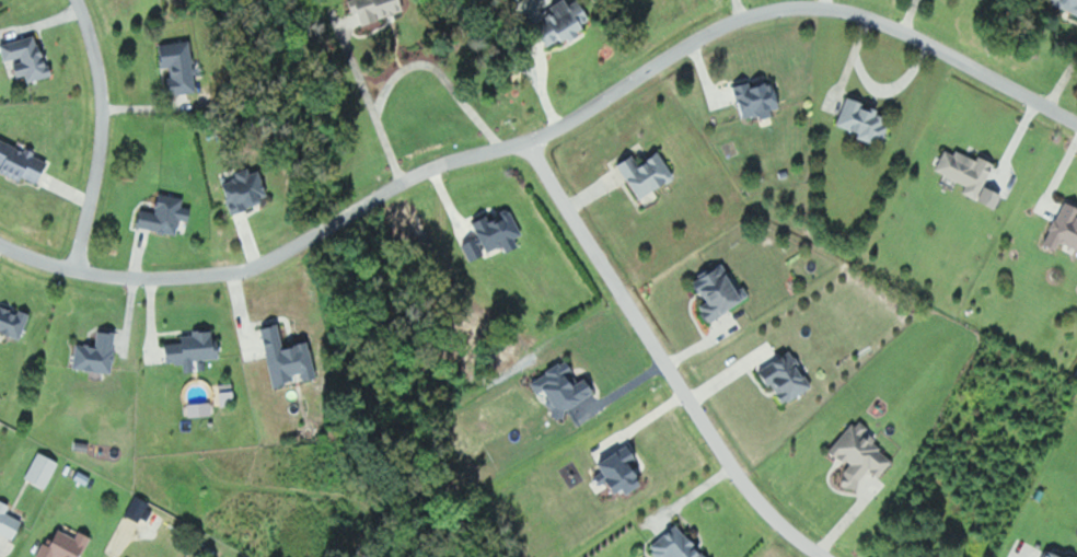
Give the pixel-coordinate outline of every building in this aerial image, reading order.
[(360,25),(409,11),(406,0),(353,0),(360,25)] [(553,42),(588,36),(585,22),(592,21),(588,0),(585,0),(571,3),(571,2),(546,7),(553,42)] [(1052,2),(1076,12),(1076,0),(1053,0),(1052,2)] [(31,81),(52,75),(41,34),(3,44),(7,61),(16,59),(20,76),(29,74),(31,81)] [(174,93),(197,92),(195,41),(161,43),(162,67),(173,66),(174,93)] [(743,121),(776,113),(775,110),(784,107),(776,77),(735,88),(743,121)] [(840,124),(864,133),(863,136),(883,143),(893,115),(865,104),(866,101),(851,95),(840,124)] [(51,162),(36,155),(37,152),(1,137),(0,141),(0,164),(4,166),(2,171),(23,180),(24,176),(42,183),(51,162)] [(964,192),(999,208),(1005,192),(988,185),(998,162),(981,155),(979,160),(948,147),(938,171),(968,184),(964,192)] [(638,197),(677,182),(665,150),(639,160),(637,155),(624,160),(638,197)] [(240,178),(226,181),(231,211),(270,204),(264,170),(253,172),(252,166),(238,169),(240,178)] [(186,198),(162,193),(158,211),(143,208),(140,227),(179,235),(183,218),(192,220),(195,208),(185,206),(186,198)] [(1068,199),(1047,243),(1062,250),(1066,242),(1076,248),(1076,204),(1068,199)] [(472,261),(507,245),(510,252),(522,246),(518,238),(525,234),(512,206),(475,224),(480,235),(464,243),(472,261)] [(712,323),(749,300),(724,260),(694,280),(708,303),(702,307),(712,323)] [(32,314),(0,303),(0,331),(23,339),(32,314)] [(262,328),(277,385),(305,378),(306,381),(321,377),(312,341),(287,348),(281,324),(262,328)] [(166,343),(168,363),(184,362),(185,372),(196,371),(196,360),(221,358),(220,329),(195,330),(195,334),(183,335),(183,342),(166,343)] [(119,332),(100,330),(99,345),(79,343),(76,369),(114,373),(119,332)] [(814,389),(795,351),(760,369),(769,387),(776,384),(786,403),(814,389)] [(588,377),(582,381),(567,358),(533,383),(540,394),(543,393),(560,418),(599,392),(588,377)] [(833,451),(852,465),(841,480),(856,491),(873,469),(883,477),(898,456),(854,423),(833,451)] [(599,463),(604,472),(599,475),(605,487),(616,482),(622,495),(649,482),(631,447),(599,463)] [(60,460),(38,452),(28,479),(50,487),(60,460)] [(153,511),(149,510),(152,501),(138,495),(129,514),(148,523),(153,511)] [(16,541),(26,521),(8,513),(12,504),(2,499),(0,503),(0,533),(16,541)] [(93,535),(81,531),(79,536),(60,530),(56,544),(45,540),(40,556),(86,556),(93,535)] [(702,536),(684,536),(684,535),(657,535),(657,556),(702,556),(702,536)]
